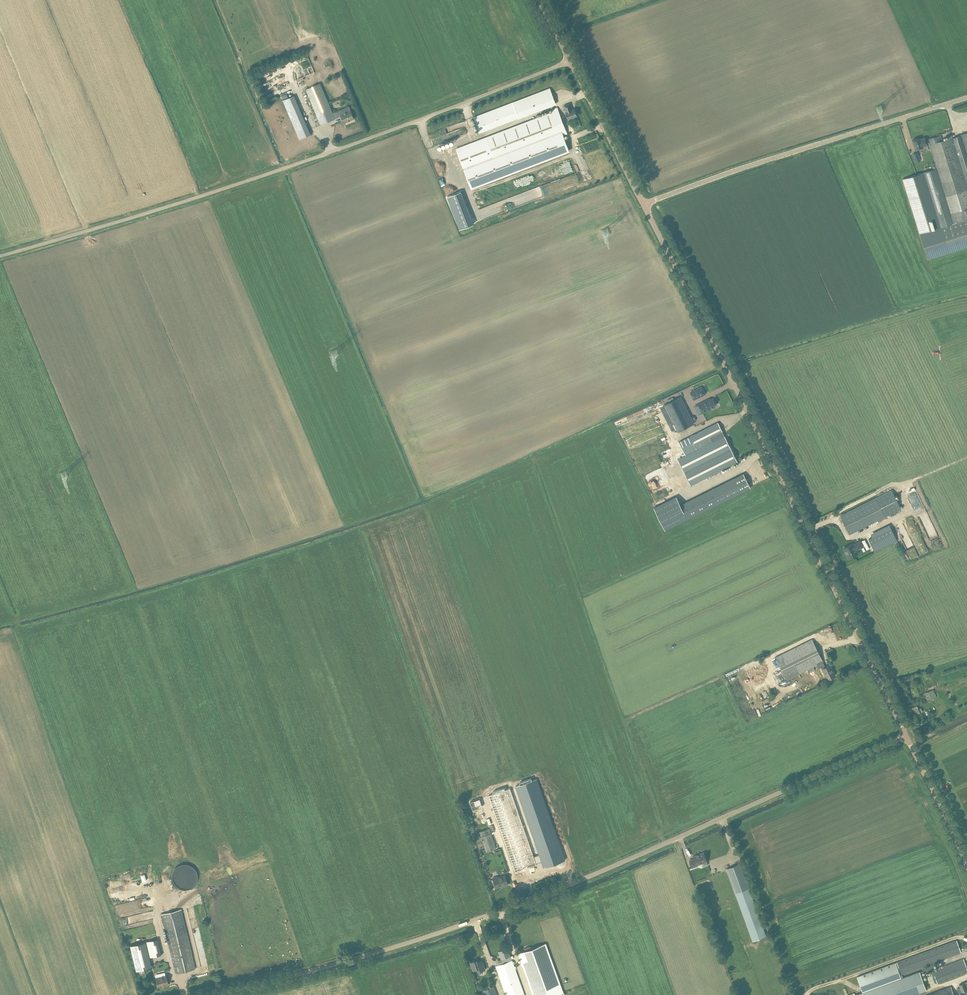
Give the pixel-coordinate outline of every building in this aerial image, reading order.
[(333,113),(320,83),(306,89),(321,125),(335,119),(335,118),(341,116),(344,123),(354,119),(351,110),(341,114),(339,110),(333,113)] [(524,98),(530,113),(556,104),(550,88),(524,98)] [(311,135),(309,130),(294,95),(283,100),(300,139),(311,135)] [(496,109),(473,117),(479,133),(518,118),(512,103),(496,109)] [(564,105),(566,112),(565,112),(568,119),(577,116),(574,109),(572,110),(570,103),(564,105)] [(567,133),(558,110),(456,149),(471,188),(569,151),(563,135),(567,133)] [(455,125),(429,133),(433,146),(460,137),(459,135),(462,134),(460,128),(457,129),(455,125)] [(576,134),(573,126),(568,128),(571,136),(576,134)] [(960,136),(953,138),(953,137),(942,140),(940,136),(934,138),(934,137),(927,139),(926,140),(927,145),(928,149),(930,149),(935,165),(932,166),(933,170),(903,179),(928,259),(948,253),(937,218),(966,209),(966,133),(960,135),(960,136)] [(925,137),(920,139),(920,138),(912,140),(915,150),(923,147),(923,146),(927,145),(926,140),(925,137)] [(917,152),(912,154),(916,162),(920,161),(917,152)] [(550,168),(553,179),(568,174),(572,186),(577,184),(573,172),(574,172),(571,161),(550,168)] [(937,218),(948,253),(966,247),(966,209),(937,218)] [(702,387),(691,392),(694,399),(705,394),(702,387)] [(680,397),(664,404),(678,431),(694,423),(691,418),(685,421),(677,404),(683,402),(680,397)] [(710,407),(717,404),(714,398),(707,401),(707,400),(698,404),(702,413),(711,408),(710,407)] [(616,422),(617,426),(633,419),(632,415),(616,422)] [(723,432),(718,422),(690,436),(679,442),(686,456),(713,442),(710,438),(723,432)] [(627,434),(637,430),(635,424),(625,428),(627,434)] [(713,442),(686,456),(678,459),(684,472),(731,449),(723,432),(710,438),(713,442)] [(737,462),(731,449),(684,472),(691,485),(737,462)] [(742,493),(751,488),(744,475),(735,479),(742,493)] [(901,509),(892,490),(840,516),(849,534),(901,509)] [(712,491),(681,506),(688,520),(719,504),(712,491)] [(688,520),(681,506),(677,497),(654,509),(665,531),(688,520)] [(897,541),(891,528),(869,539),(875,552),(897,541)] [(844,547),(843,548),(846,553),(848,558),(853,556),(857,554),(855,550),(863,546),(860,541),(853,544),(853,543),(844,547)] [(817,665),(823,662),(812,639),(776,657),(787,680),(817,665)] [(823,662),(817,665),(819,668),(821,667),(822,669),(827,679),(835,675),(833,671),(832,672),(831,668),(832,668),(830,665),(825,667),(823,662)] [(933,689),(924,693),(927,701),(936,697),(933,689)] [(921,712),(918,705),(912,708),(915,715),(921,712)] [(492,794),(488,796),(514,872),(535,864),(535,863),(540,862),(542,868),(564,860),(536,779),(530,781),(530,779),(518,783),(519,785),(514,787),(538,855),(533,857),(509,789),(504,791),(503,788),(492,792),(492,794)] [(479,799),(470,802),(473,811),(483,808),(479,799)] [(489,828),(480,832),(487,852),(496,848),(493,840),(489,828)] [(693,859),(689,860),(691,865),(692,868),(697,866),(697,864),(702,863),(703,866),(708,865),(707,862),(706,861),(707,861),(705,856),(705,855),(705,854),(704,855),(704,852),(692,856),(693,859)] [(740,864),(726,869),(735,893),(753,941),(766,936),(749,888),(740,864)] [(174,866),(175,875),(193,875),(193,866),(174,866)] [(498,876),(493,878),(496,887),(503,885),(504,886),(508,884),(505,875),(498,877),(498,876)] [(181,909),(161,914),(175,973),(195,969),(181,909)] [(147,941),(130,945),(136,970),(151,967),(148,957),(161,954),(160,952),(157,939),(147,941)] [(897,962),(902,975),(928,965),(928,967),(924,968),(925,972),(930,970),(933,978),(935,977),(937,983),(963,974),(966,972),(966,969),(963,959),(959,960),(934,969),(932,963),(956,954),(961,953),(956,940),(952,942),(897,962)] [(519,953),(534,994),(555,994),(563,992),(546,943),(519,953)] [(496,965),(496,966),(498,970),(506,994),(524,994),(513,964),(513,962),(512,959),(511,959),(511,956),(510,954),(508,948),(498,952),(500,957),(501,957),(502,959),(503,963),(497,965),(496,965)] [(475,960),(470,962),(471,966),(473,970),(478,969),(479,973),(481,972),(481,971),(486,970),(484,965),(482,960),(477,962),(477,961),(477,960),(475,961),(475,960)] [(897,962),(857,977),(862,992),(903,977),(902,975),(897,962)] [(854,994),(915,994),(926,991),(919,971),(903,977),(862,992),(854,994)] [(166,976),(155,978),(157,986),(163,984),(164,985),(168,984),(166,976)] [(959,984),(961,992),(966,990),(966,989),(965,982),(959,984)] [(480,993),(481,994),(498,994),(495,986),(483,990),(483,992),(480,993)] [(951,986),(926,994),(954,994),(951,986)]
